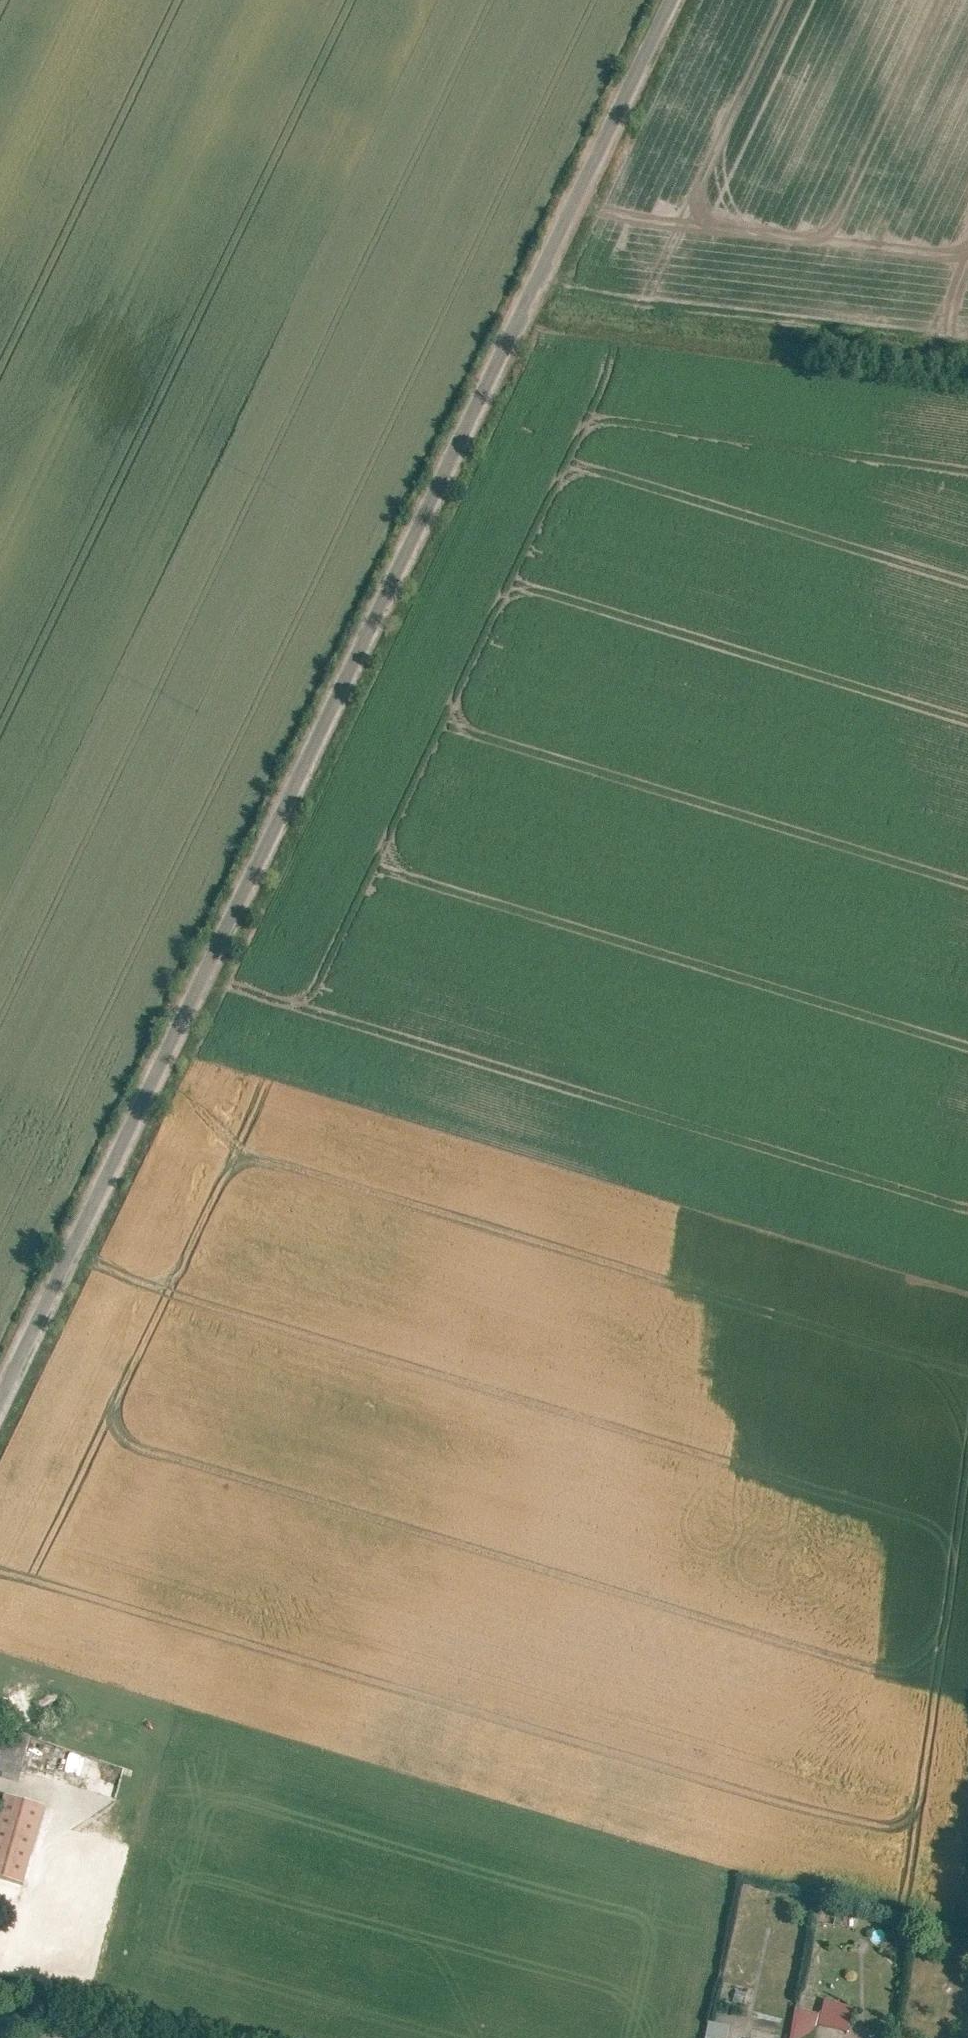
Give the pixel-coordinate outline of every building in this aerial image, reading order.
[(0,1729),(0,1754),(3,1755),(0,1765),(0,1773),(18,1778),(30,1738),(0,1729)] [(24,1884),(48,1806),(7,1793),(0,1816),(0,1877),(24,1884)] [(848,2030),(854,2007),(827,2000),(823,2014),(821,2023),(848,2030)] [(798,2008),(793,2037),(817,2037),(821,2023),(823,2014),(798,2008)] [(703,2037),(721,2037),(724,2024),(707,2021),(703,2037)]
